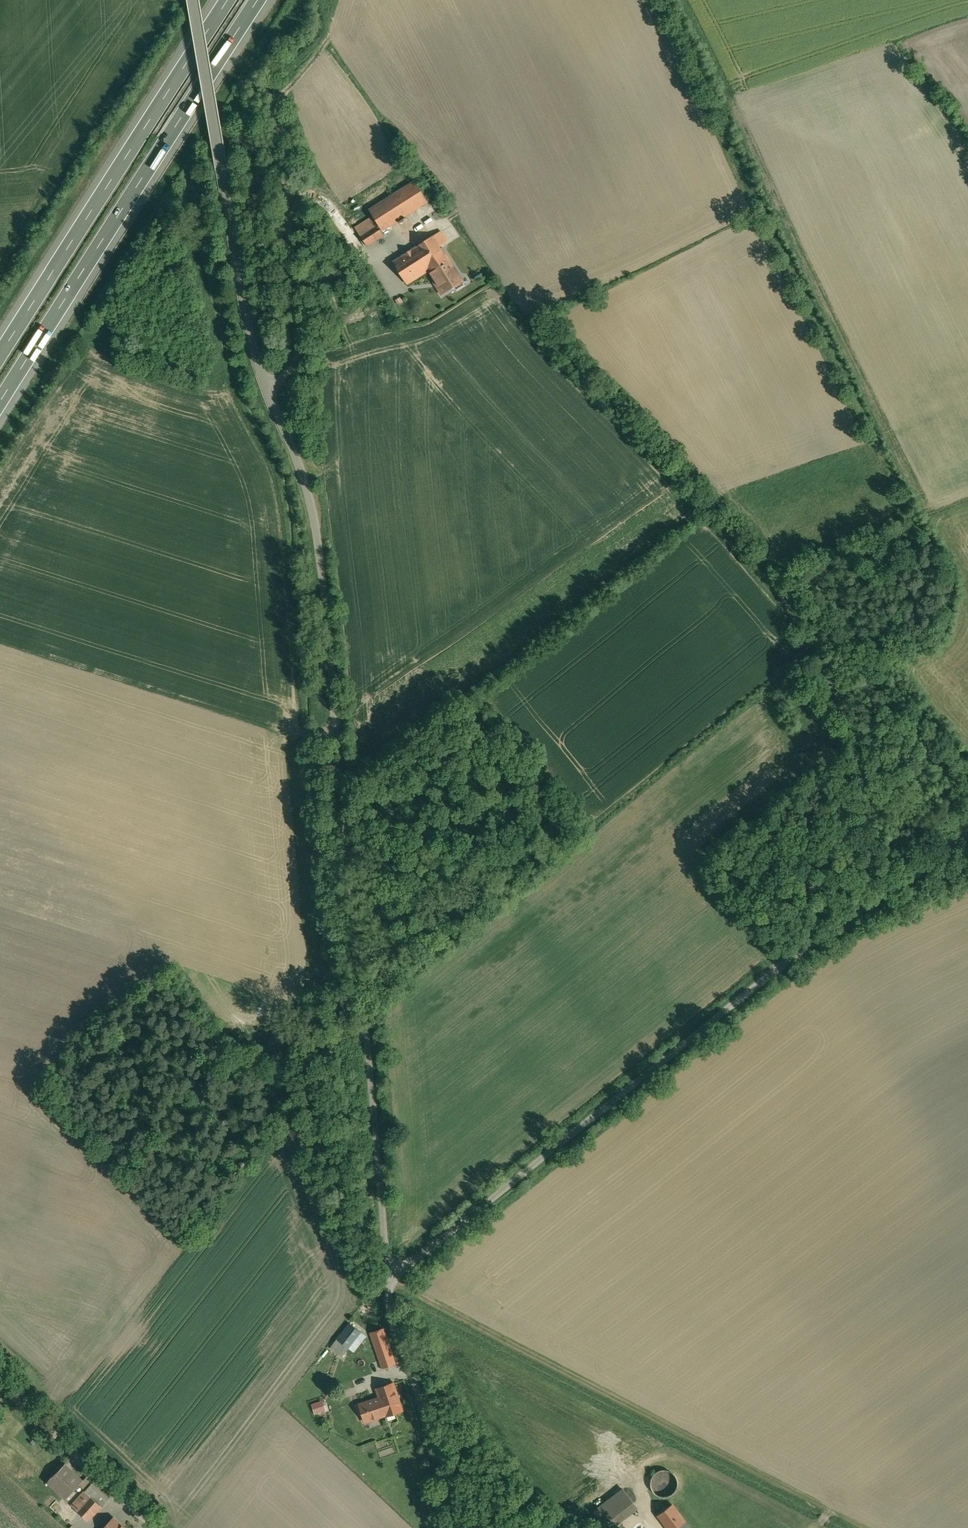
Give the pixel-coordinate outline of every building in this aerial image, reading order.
[(415,181),(369,210),(382,230),(427,202),(415,181)] [(377,225),(360,236),(367,246),(383,235),(377,225)] [(433,236),(393,262),(406,283),(428,270),(447,258),(433,236)] [(447,258),(428,270),(438,285),(437,286),(442,294),(463,281),(453,266),(452,266),(447,258)] [(366,1336),(350,1323),(330,1347),(342,1356),(349,1348),(353,1352),(366,1336)] [(386,1336),(373,1340),(383,1367),(395,1363),(386,1336)] [(394,1383),(377,1389),(380,1399),(362,1405),(366,1414),(383,1408),(385,1416),(403,1410),(394,1383)] [(314,1414),(325,1411),(321,1399),(310,1403),(314,1414)] [(83,1480),(65,1464),(48,1482),(66,1499),(83,1480)] [(667,1497),(675,1475),(655,1467),(647,1489),(667,1497)] [(109,1499),(92,1483),(72,1506),(88,1521),(109,1499)] [(607,1527),(612,1527),(638,1508),(624,1489),(594,1511),(607,1527)] [(672,1504),(658,1514),(668,1527),(690,1527),(672,1504)] [(104,1527),(119,1527),(122,1525),(114,1517),(104,1527)]
